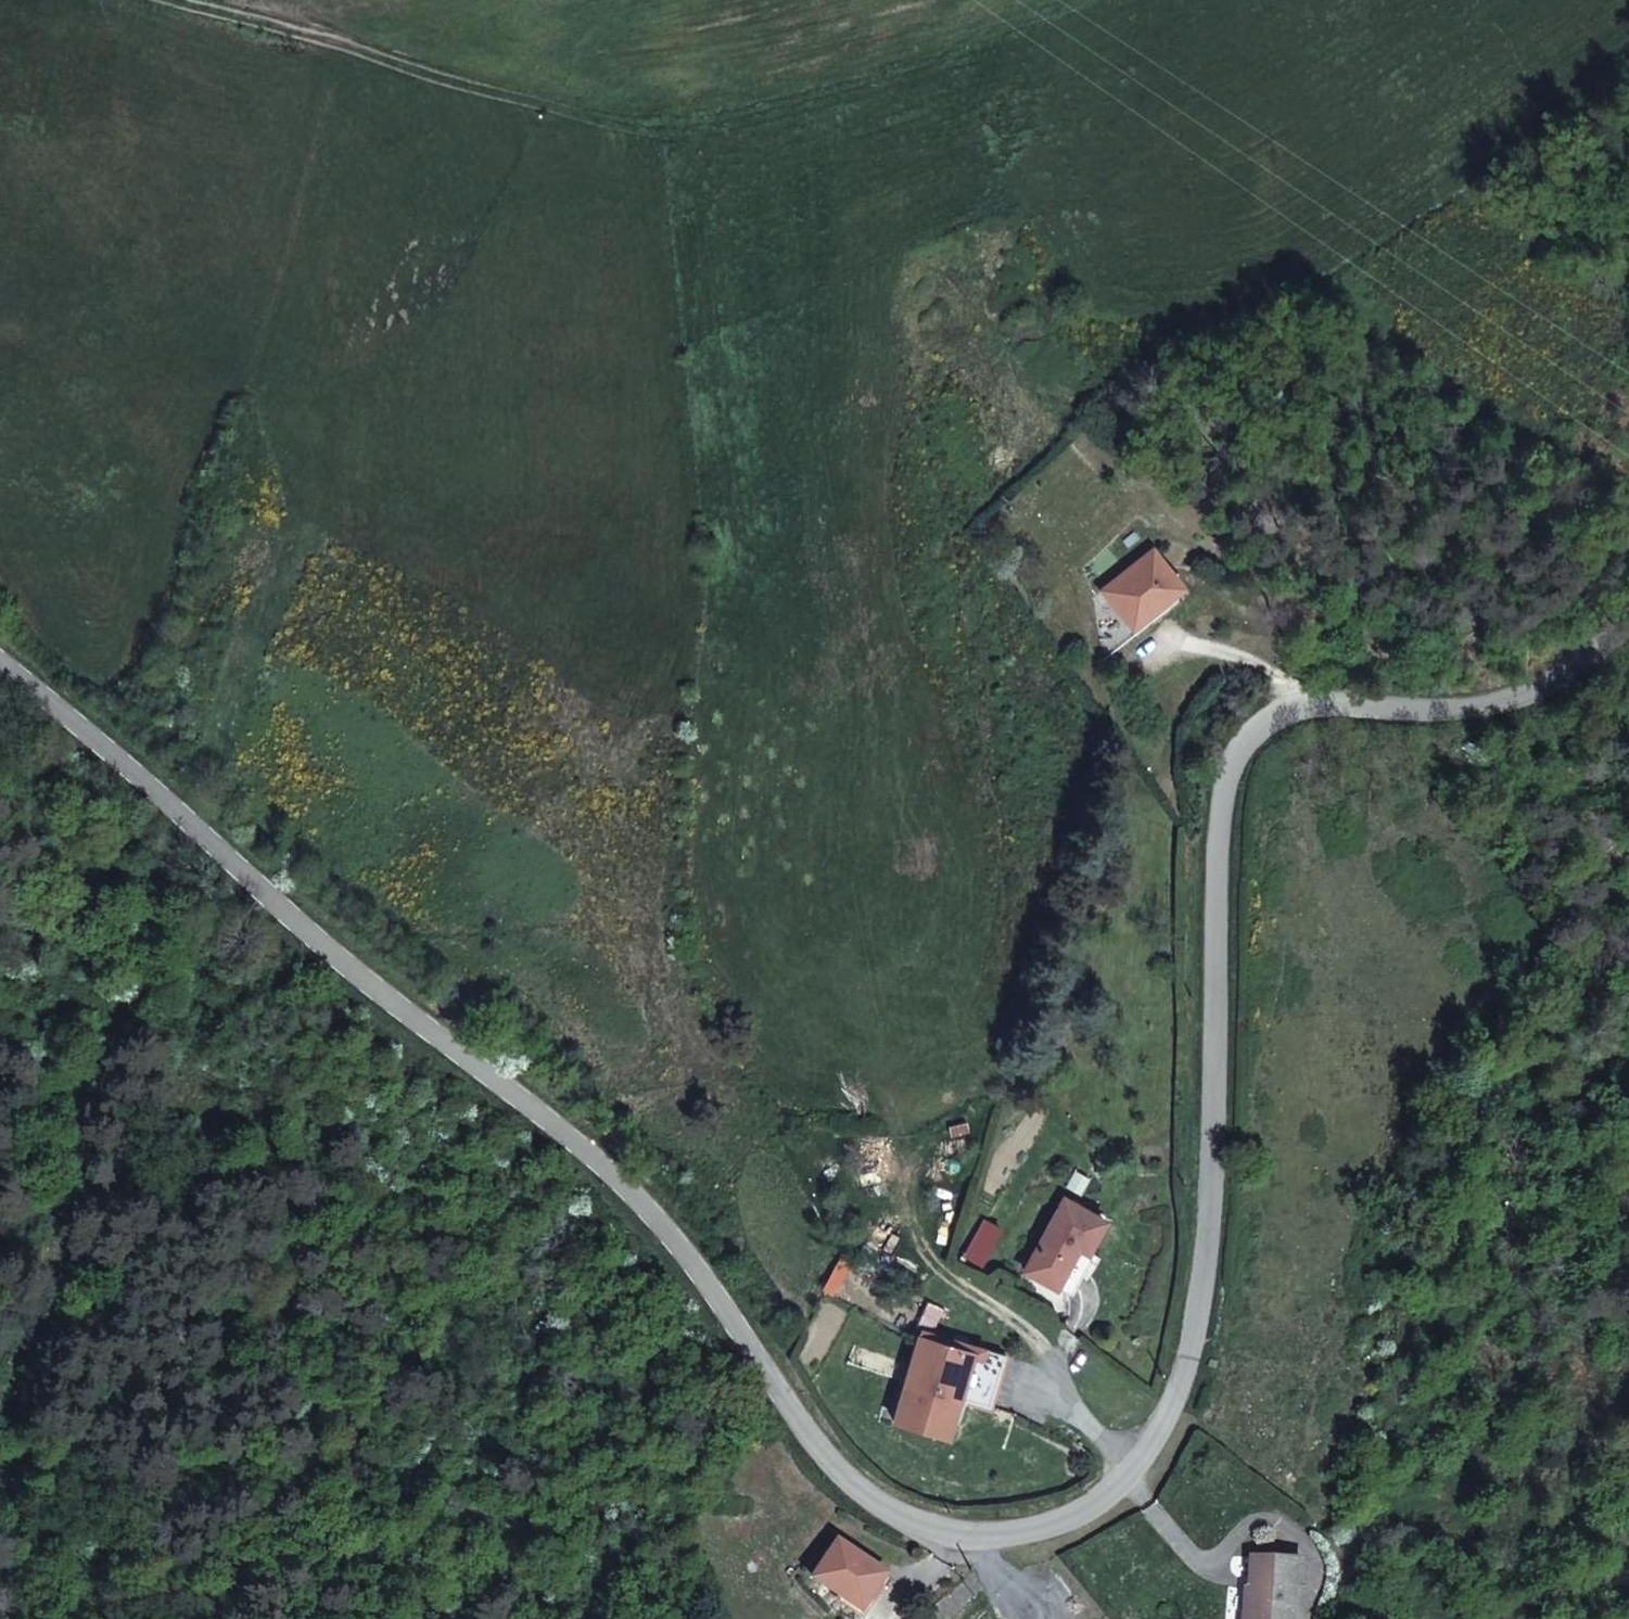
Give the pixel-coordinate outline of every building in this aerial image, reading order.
[(1093,1252),(1111,1222),(1071,1201),(1030,1270),(1059,1287),(1085,1247),(1093,1252)] [(908,1385),(962,1399),(974,1351),(919,1338),(908,1385)] [(856,1607),(882,1576),(843,1545),(816,1574),(856,1607)] [(1287,1558),(1244,1566),(1253,1618),(1299,1618),(1287,1558)]
